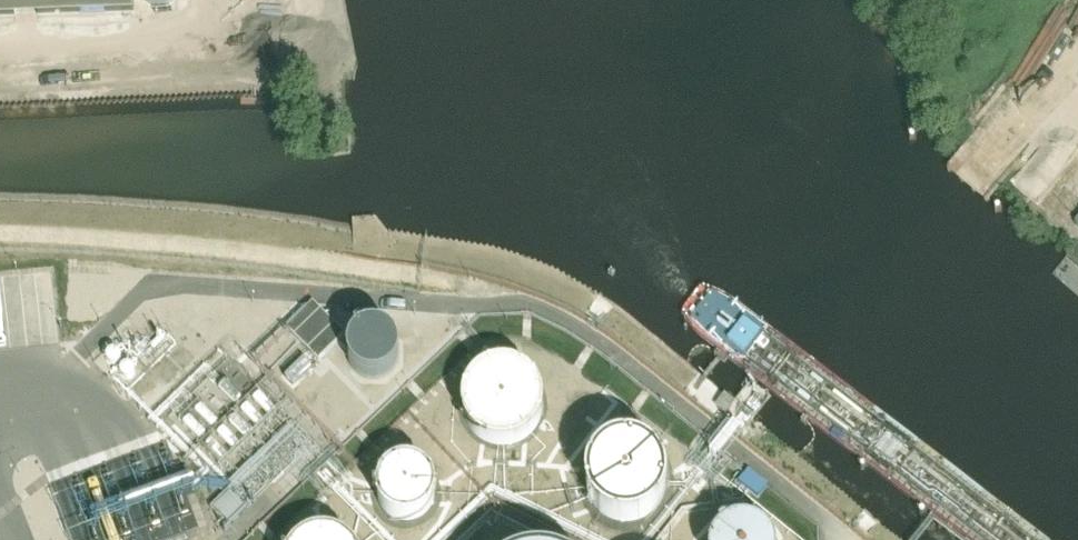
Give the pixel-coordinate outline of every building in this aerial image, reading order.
[(133,12),(132,0),(0,0),(0,15),(133,12)] [(1058,197),(1076,213),(1077,214),(1077,176),(1058,197)] [(314,306),(289,330),(318,358),(342,334),(314,306)] [(392,375),(394,373),(396,371),(398,369),(399,365),(400,363),(401,362),(401,359),(402,356),(402,353),(402,349),(401,346),(400,344),(399,341),(397,338),(395,335),(393,333),(390,331),(387,329),(384,328),(382,327),(379,326),(375,326),(370,326),(367,327),(365,327),(361,329),(359,330),(356,333),(353,335),(352,337),(351,339),(349,342),(348,344),(348,346),(347,349),(346,352),(346,355),(347,357),(347,358),(347,361),(348,363),(349,365),(351,369),(353,371),(354,372),(356,375),(358,376),(361,378),(363,379),(366,380),(369,381),(374,381),(378,381),(381,380),(383,380),(387,378),(391,376),(392,375)] [(132,372),(132,370),(132,369),(131,368),(131,367),(130,366),(128,365),(127,364),(126,364),(125,364),(123,364),(122,365),(121,366),(120,367),(119,368),(119,369),(118,371),(118,372),(119,374),(119,375),(120,376),(121,377),(122,377),(123,378),(125,378),(126,378),(127,378),(129,377),(130,377),(131,376),(132,375),(132,373),(132,372)] [(507,366),(503,366),(500,366),(497,366),(492,367),(486,369),(483,371),(480,372),(478,374),(474,378),(470,382),(468,386),(466,390),(465,392),(464,396),(463,399),(463,402),(463,405),(463,407),(463,410),(463,413),(464,416),(465,418),(466,422),(468,425),(470,428),(471,431),(473,433),(476,436),(480,438),(483,441),(486,442),(490,443),(495,445),(501,446),(505,446),(509,445),(515,444),(519,443),(524,440),(528,437),(532,433),(534,431),(536,428),(538,425),(540,421),(541,418),(542,416),(542,413),(543,410),(543,406),(543,403),(543,400),(542,398),(542,395),(541,392),(540,390),(538,386),(536,383),(535,381),(533,379),(531,377),(528,374),(525,372),(523,371),(519,369),(515,368),(513,367),(507,366)] [(181,427),(195,446),(217,429),(202,411),(181,427)] [(631,443),(626,443),(624,443),(621,443),(617,444),(611,446),(607,447),(606,448),(602,451),(599,453),(597,455),(595,457),(594,459),(592,462),(591,464),(590,467),(589,469),(587,473),(587,476),(586,479),(586,482),(586,485),(587,487),(587,490),(588,493),(588,496),(589,498),(591,501),(592,503),(593,506),(595,508),(597,510),(599,512),(601,514),(606,517),(608,518),(613,521),(617,522),(620,522),(623,523),(626,523),(629,523),(634,522),(640,520),(645,518),(648,516),(651,514),(653,513),(656,510),(658,508),(659,505),(661,503),(662,500),(664,497),(665,494),(666,491),(666,488),(666,486),(666,481),(666,477),(666,475),(665,472),(664,469),(663,467),(662,464),(660,462),(659,459),(657,457),(654,454),(652,452),(650,450),(648,449),(645,447),(641,446),(639,445),(636,444),(631,443)] [(410,464),(407,464),(403,464),(399,465),(394,467),(391,468),(389,470),(387,471),(384,474),(383,477),(381,478),(381,480),(380,482),(379,484),(378,486),(378,488),(378,492),(378,495),(378,496),(378,498),(378,500),(379,502),(380,504),(381,506),(381,507),(384,511),(385,512),(387,514),(390,516),(392,518),(396,520),(399,521),(403,522),(407,522),(410,522),(413,521),(417,520),(420,518),(423,517),(426,514),(428,512),(430,510),(431,508),(433,505),(434,501),(435,498),(435,496),(436,494),(436,491),(435,488),(434,484),(433,481),(432,479),(431,478),(429,474),(427,472),(424,470),(420,467),(417,466),(414,465),(410,464)] [(225,497),(209,519),(235,537),(251,515),(225,497)] [(743,522),(741,522),(737,522),(734,523),(732,524),(729,525),(727,526),(725,527),(723,528),(721,530),(719,532),(717,534),(715,538),(713,539),(773,539),(772,538),(770,535),(767,532),(766,530),(764,529),(762,527),(760,526),(757,525),(752,523),(748,522),(743,522)]
